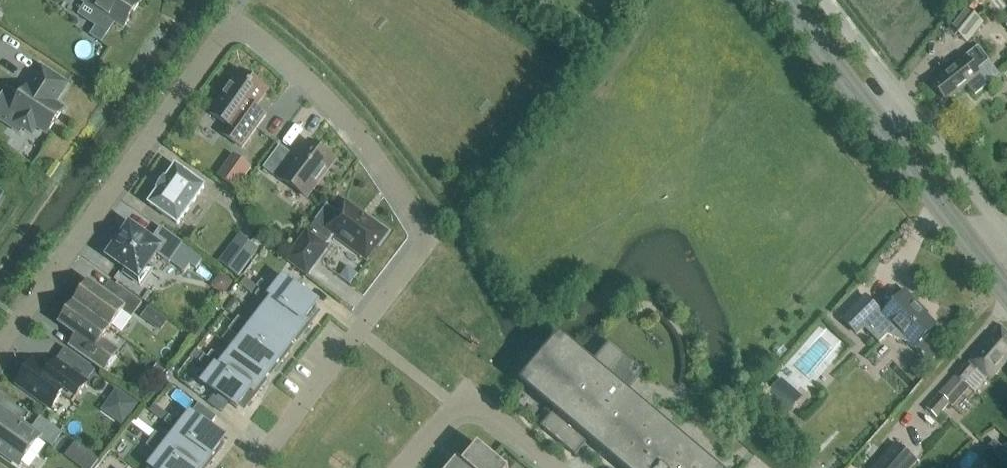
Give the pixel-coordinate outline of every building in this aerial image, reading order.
[(83,1),(103,15),(92,31),(104,39),(115,22),(123,28),(141,1),(139,0),(84,0),(83,1)] [(983,23),(965,8),(949,28),(967,43),(983,23)] [(964,57),(965,57),(932,84),(946,101),(967,85),(969,88),(982,77),(974,68),(987,58),(978,46),(964,57)] [(66,84),(42,69),(30,88),(28,87),(12,111),(21,116),(17,123),(32,133),(37,126),(48,134),(64,110),(54,103),(66,84)] [(255,107),(267,90),(240,71),(210,113),(227,125),(221,133),(243,148),(266,116),(255,107)] [(334,161),(309,142),(297,158),(280,145),(263,168),(282,182),(283,180),(307,198),(334,161)] [(236,190),(251,169),(241,162),(233,174),(225,168),(218,177),(236,190)] [(204,187),(176,167),(167,181),(166,180),(159,190),(160,191),(150,205),(178,225),(204,187)] [(339,213),(327,204),(315,220),(316,221),(309,230),(308,230),(286,259),(307,275),(329,246),(327,244),(335,235),(366,258),(376,244),(378,245),(388,232),(374,222),(373,223),(346,203),(339,213)] [(169,263),(170,262),(178,267),(180,265),(186,270),(197,255),(183,245),(183,244),(161,227),(151,240),(130,225),(108,256),(127,269),(124,273),(140,285),(152,269),(148,266),(156,254),(169,263)] [(258,248),(243,237),(224,264),(239,275),(258,248)] [(348,267),(341,276),(350,283),(357,274),(348,267)] [(221,274),(213,285),(225,294),(233,282),(221,274)] [(257,287),(260,289),(308,326),(317,314),(312,310),(317,305),(283,279),(274,290),(262,280),(257,287)] [(248,280),(242,288),(254,297),(255,295),(260,289),(257,287),(248,280)] [(105,294),(89,283),(75,303),(110,329),(124,309),(132,315),(139,304),(112,285),(105,294)] [(308,326),(260,289),(255,295),(268,305),(259,316),(293,342),(297,337),(299,338),(308,326)] [(865,297),(843,319),(857,334),(863,328),(879,344),(887,335),(910,344),(913,346),(930,363),(943,351),(926,334),(934,326),(915,306),(917,305),(905,293),(883,315),(879,311),(865,297)] [(103,339),(110,329),(75,303),(60,324),(88,344),(81,353),(104,370),(118,350),(103,339)] [(157,314),(147,307),(140,318),(149,325),(157,314)] [(293,342),(259,316),(251,327),(238,317),(234,323),(282,360),(291,349),(289,347),(293,342)] [(282,360),(234,323),(229,330),(241,339),(233,350),(266,376),(270,371),(272,372),(282,360)] [(956,376),(927,410),(937,419),(949,404),(953,407),(969,387),(965,384),(978,368),(990,379),(1006,359),(1006,333),(999,325),(968,360),(970,362),(967,365),(966,363),(956,376)] [(196,349),(191,355),(199,361),(204,355),(196,349)] [(266,376),(233,350),(225,361),(212,351),(207,358),(255,395),(264,383),(262,381),(266,376)] [(255,395),(207,358),(204,355),(199,361),(212,371),(203,383),(237,409),(241,403),(246,407),(255,395)] [(57,376),(34,360),(17,385),(51,409),(61,394),(73,403),(88,381),(65,365),(57,376)] [(540,426),(575,456),(588,441),(621,467),(718,467),(628,392),(593,363),(579,380),(571,373),(559,387),(567,394),(553,411),(540,426)] [(158,364),(151,373),(160,379),(167,370),(158,364)] [(803,397),(781,377),(765,395),(780,412),(786,417),(803,397)] [(117,389),(102,409),(122,424),(137,404),(117,389)] [(165,422),(177,432),(213,459),(222,447),(220,446),(225,440),(208,427),(216,417),(199,404),(182,425),(170,416),(165,422)] [(20,465),(40,437),(52,446),(62,432),(41,417),(31,431),(0,409),(0,450),(20,465)] [(177,432),(169,443),(156,433),(151,439),(189,467),(206,467),(209,464),(207,463),(210,458),(212,460),(213,459),(177,432)] [(151,439),(147,445),(159,455),(150,467),(152,467),(189,467),(151,439)] [(104,457),(79,440),(69,455),(89,467),(96,467),(104,457)] [(1003,448),(999,444),(995,441),(983,455),(987,458),(998,467),(1006,467),(1006,443),(1003,448)] [(917,462),(896,443),(874,467),(911,467),(917,462)] [(457,458),(469,467),(506,467),(478,445),(464,462),(457,457),(457,458)] [(457,458),(448,467),(469,467),(457,458)]
